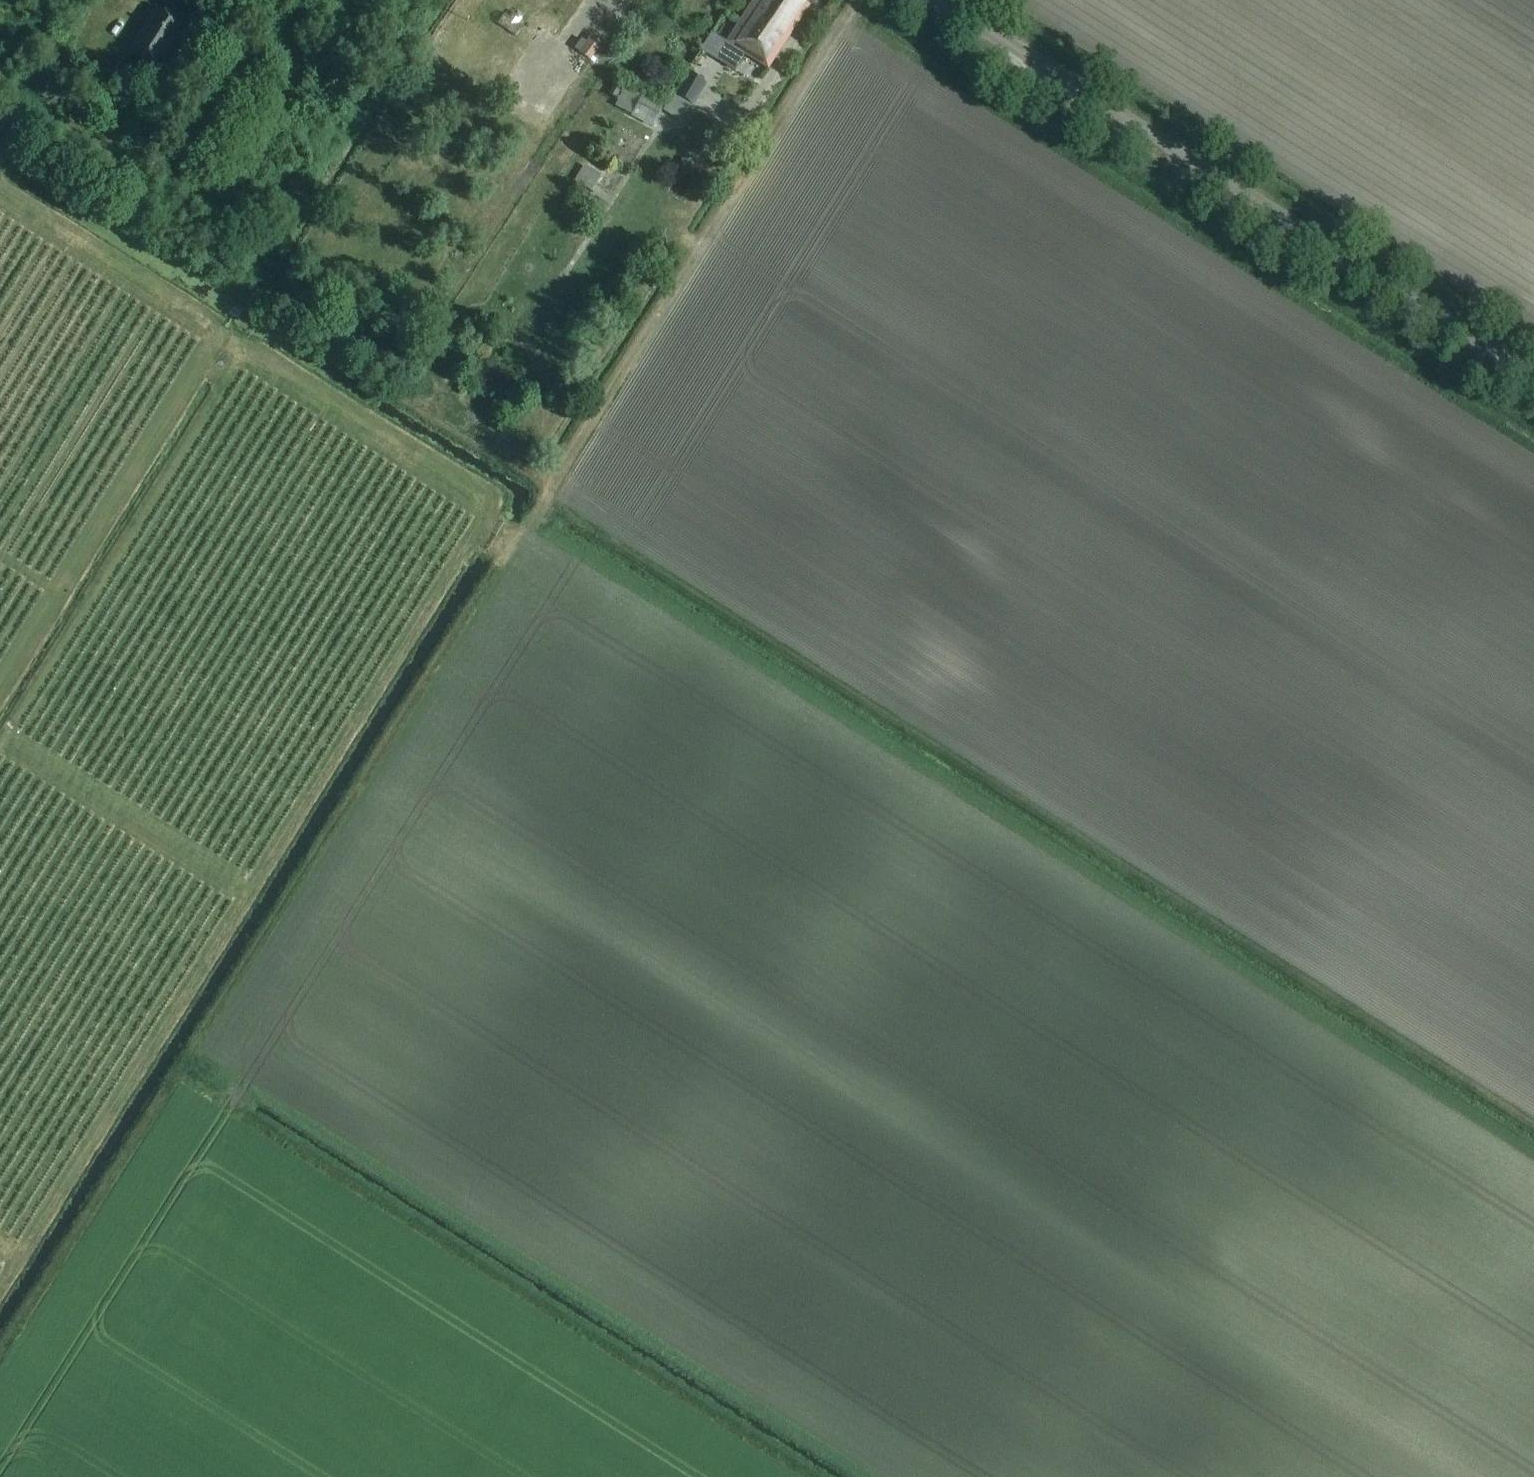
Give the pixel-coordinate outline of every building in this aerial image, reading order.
[(788,37),(809,5),(800,0),(754,0),(740,22),(754,31),(752,34),(756,37),(765,23),(788,37)] [(158,69),(185,27),(156,8),(129,50),(158,69)] [(768,69),(788,37),(765,23),(756,37),(752,34),(754,31),(740,22),(727,43),(715,35),(703,53),(732,72),(744,54),(768,69)] [(583,48),(596,57),(609,38),(596,29),(583,48)] [(693,108),(705,86),(685,75),(673,97),(693,108)] [(614,85),(609,95),(616,99),(621,89),(614,85)] [(628,87),(617,107),(632,115),(651,125),(662,105),(628,87)] [(693,160),(682,160),(682,174),(694,174),(693,160)] [(589,162),(581,180),(598,188),(607,170),(589,162)]
